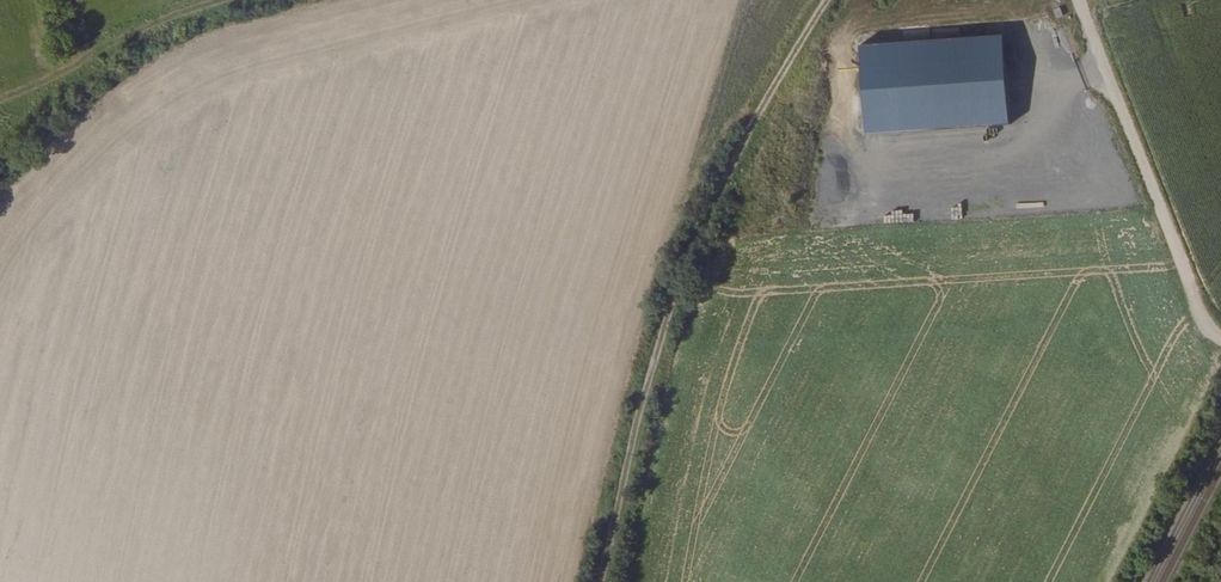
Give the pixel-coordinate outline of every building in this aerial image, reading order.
[(1008,51),(865,51),(864,141),(1008,142),(1008,51)]
